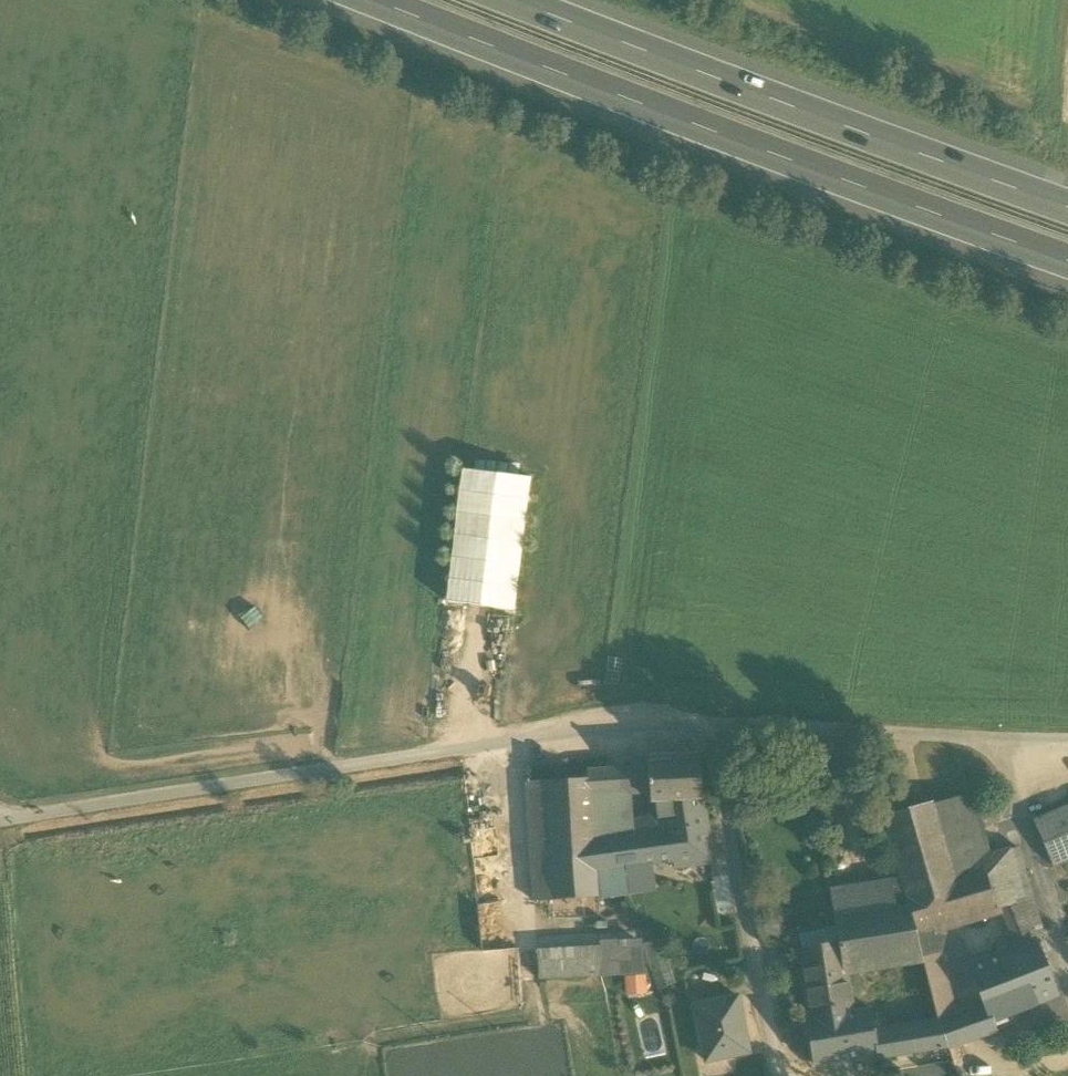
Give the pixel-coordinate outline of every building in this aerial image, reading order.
[(464,469),(447,602),(513,610),(530,478),(464,469)] [(650,791),(651,802),(702,798),(699,760),(648,763),(648,767),(650,791)] [(648,767),(627,768),(628,792),(630,792),(650,791),(648,767)] [(611,793),(628,792),(627,768),(610,769),(611,793)] [(587,771),(588,778),(589,778),(590,793),(611,793),(610,769),(587,771)] [(588,778),(545,781),(550,864),(595,861),(593,842),(590,793),(589,778),(588,778)] [(531,865),(550,864),(545,781),(526,782),(531,865)] [(611,793),(590,793),(593,842),(635,836),(632,822),(630,792),(628,792),(611,793)] [(997,909),(1001,907),(1018,902),(1033,897),(1018,847),(1007,850),(1007,851),(990,856),(971,793),(933,804),(932,802),(883,816),(908,905),(916,933),(934,927),(997,909)] [(651,802),(653,819),(668,817),(675,860),(676,866),(711,861),(702,798),(651,802)] [(1053,866),(1067,860),(1067,806),(1034,820),(1053,866)] [(635,836),(593,842),(595,861),(597,898),(628,893),(628,889),(626,874),(629,866),(653,863),(675,860),(668,817),(653,819),(632,822),(635,836)] [(595,861),(550,864),(553,900),(597,898),(595,861)] [(628,889),(655,886),(653,863),(629,866),(626,874),(628,889)] [(534,901),(553,900),(550,864),(531,865),(534,901)] [(830,890),(834,920),(895,908),(889,878),(830,890)] [(1018,902),(1034,941),(1044,936),(1033,897),(1018,902)] [(1034,941),(1018,902),(1001,907),(1017,947),(1034,941)] [(846,972),(922,957),(916,933),(908,905),(895,908),(834,920),(835,926),(838,948),(842,973),(846,972)] [(838,948),(835,926),(798,934),(801,953),(838,948)] [(940,949),(934,927),(916,933),(921,954),(940,949)] [(642,945),(658,990),(676,983),(660,938),(642,945)] [(600,942),(600,947),(602,974),(644,972),(642,945),(642,939),(600,942)] [(986,1006),(991,1020),(993,1019),(1055,995),(1034,941),(1017,947),(998,954),(1012,987),(983,998),(986,1006)] [(538,951),(539,978),(602,974),(600,947),(538,951)] [(801,953),(811,1018),(852,1011),(846,972),(842,973),(838,948),(801,953)] [(929,985),(939,1023),(947,1047),(965,1041),(957,1017),(940,949),(921,954),(922,957),(929,985)] [(969,960),(983,998),(1012,987),(998,954),(975,963),(974,958),(969,960)] [(646,975),(624,976),(626,996),(647,994),(646,975)] [(694,1005),(706,1062),(749,1052),(737,996),(694,1005)] [(986,1006),(970,1012),(980,1035),(997,1029),(993,1019),(991,1020),(986,1006)] [(871,1008),(852,1011),(811,1018),(806,1018),(813,1063),(878,1053),(875,1035),(871,1008)] [(970,1012),(957,1017),(965,1041),(980,1035),(970,1012)] [(933,1024),(910,1028),(916,1052),(947,1047),(939,1023),(933,1024)] [(910,1028),(894,1031),(898,1056),(916,1052),(910,1028)] [(879,1059),(898,1056),(894,1031),(875,1035),(878,1053),(879,1059)]
